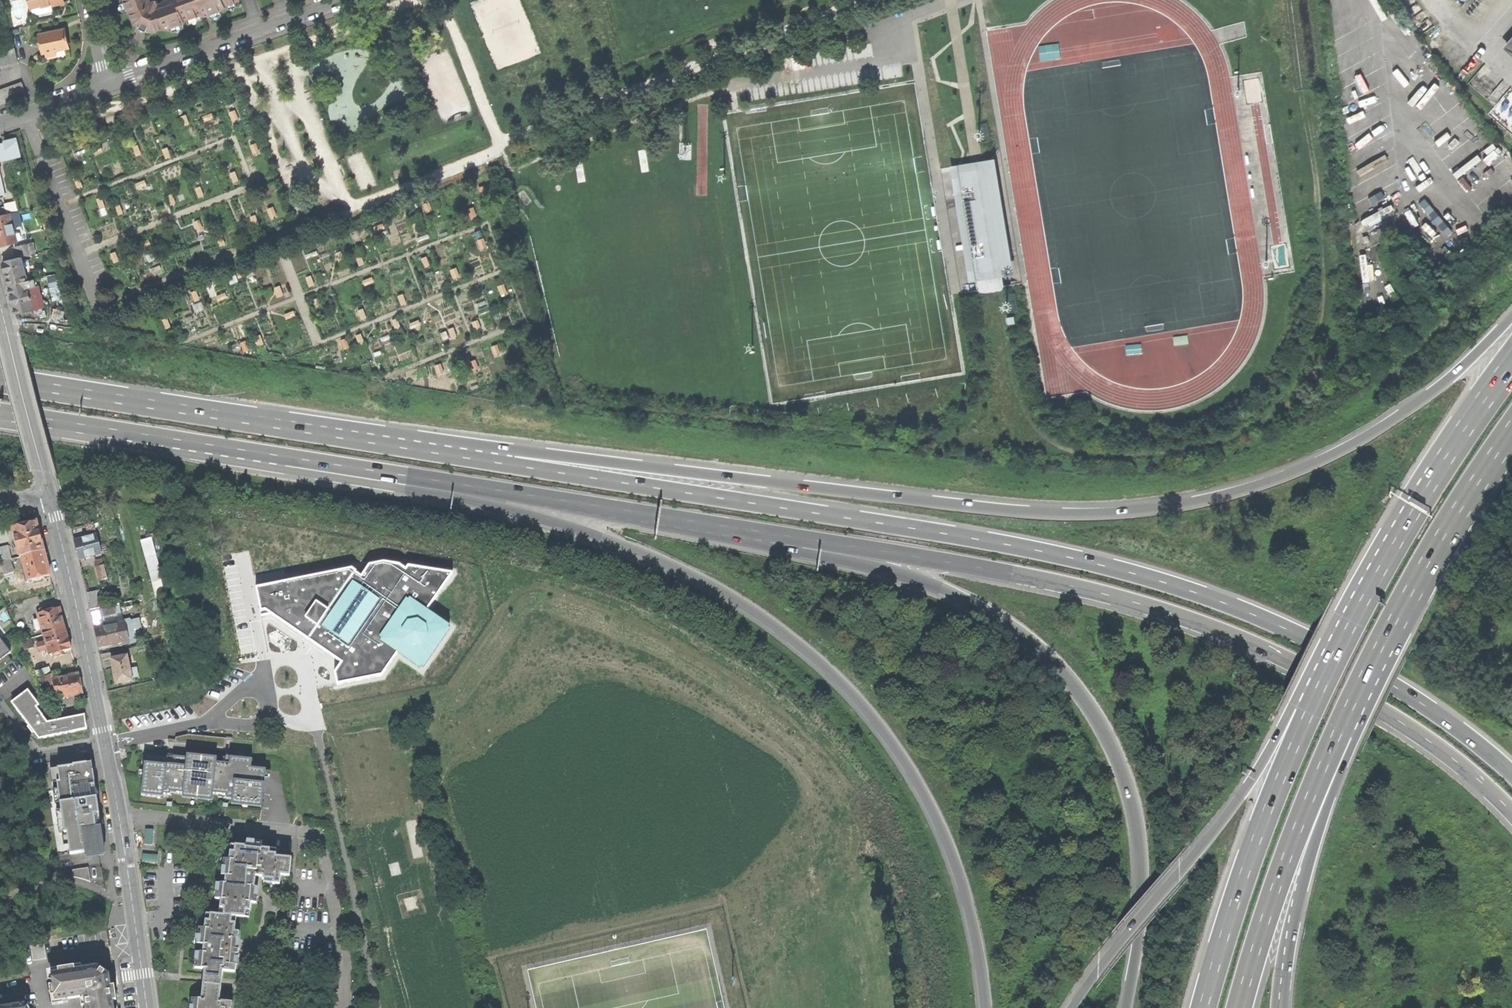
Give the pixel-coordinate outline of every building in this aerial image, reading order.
[(32,10),(33,10),(52,6),(61,4),(60,0),(30,0),(32,10)] [(184,21),(177,0),(171,0),(159,4),(157,0),(153,2),(152,0),(125,0),(130,13),(131,13),(135,24),(144,28),(149,30),(154,33),(164,29),(165,30),(185,23),(184,21)] [(204,14),(199,0),(177,0),(184,21),(204,14)] [(225,6),(223,0),(199,0),(204,14),(205,16),(208,15),(221,11),(226,9),(225,6)] [(53,10),(52,6),(33,10),(33,14),(53,10)] [(64,29),(39,35),(43,53),(68,48),(66,39),(64,29)] [(0,90),(0,105),(27,96),(22,82),(0,90)] [(235,110),(229,112),(233,121),(238,119),(235,110)] [(212,113),(203,116),(205,122),(214,118),(212,113)] [(186,114),(181,116),(185,126),(190,124),(186,114)] [(255,143),(250,145),(254,154),(259,152),(255,143)] [(138,144),(133,146),(136,155),(141,153),(138,144)] [(100,145),(91,148),(93,154),(102,150),(100,145)] [(168,147),(162,149),(166,158),(171,156),(168,147)] [(1002,275),(1009,274),(990,161),(976,163),(957,166),(976,279),(1002,275)] [(235,171),(230,173),(234,182),(239,180),(235,171)] [(80,178),(75,180),(78,189),(84,187),(80,178)] [(145,179),(135,183),(138,188),(147,185),(145,179)] [(200,186),(195,188),(199,197),(204,195),(200,186)] [(484,186),(479,188),(483,197),(488,195),(484,186)] [(102,197),(96,199),(100,208),(105,206),(102,197)] [(428,201),(423,203),(427,212),(432,210),(428,201)] [(120,204),(114,206),(118,215),(123,213),(120,204)] [(273,206),(268,208),(272,218),(277,215),(273,206)] [(473,207),(468,209),(471,218),(477,216),(473,207)] [(19,211),(10,213),(13,227),(22,225),(19,211)] [(16,242),(13,227),(10,213),(7,214),(0,215),(0,246),(16,242)] [(256,215),(250,217),(254,226),(259,224),(256,215)] [(200,219),(195,221),(198,230),(203,228),(200,219)] [(417,222),(412,224),(416,233),(421,231),(417,222)] [(384,223),(374,226),(376,232),(386,228),(384,223)] [(222,235),(217,237),(220,246),(226,244),(222,235)] [(484,238),(478,240),(482,249),(487,247),(484,238)] [(149,239),(139,242),(141,248),(151,244),(149,239)] [(14,248),(17,258),(21,257),(35,254),(32,243),(14,248)] [(341,250),(336,252),(340,262),(345,259),(341,250)] [(115,251),(110,254),(114,263),(119,261),(115,251)] [(361,254),(356,256),(360,266),(365,263),(361,254)] [(427,256),(421,258),(425,267),(430,265),(427,256)] [(6,274),(8,285),(27,281),(21,257),(17,258),(3,261),(6,274)] [(456,267),(451,269),(455,279),(460,277),(456,267)] [(246,269),(237,273),(239,278),(248,275),(246,269)] [(50,288),(58,285),(56,275),(47,278),(50,288)] [(311,275),(306,277),(310,286),(315,284),(311,275)] [(977,286),(1003,282),(1002,275),(976,279),(977,286)] [(373,276),(363,279),(365,285),(375,281),(373,276)] [(16,314),(33,310),(27,288),(36,286),(35,279),(27,281),(8,285),(12,300),(16,314)] [(503,284),(498,286),(502,295),(507,293),(503,284)] [(42,307),(44,307),(39,285),(36,286),(27,288),(33,310),(34,309),(42,307)] [(280,285),(275,287),(278,296),(284,294),(280,285)] [(196,290),(191,292),(195,301),(200,299),(196,290)] [(225,292),(216,296),(218,301),(228,298),(225,292)] [(403,294),(398,296),(402,305),(407,303),(403,294)] [(319,297),(314,299),(317,308),(323,306),(319,297)] [(44,317),(42,307),(34,309),(36,318),(44,317)] [(363,308),(358,310),(362,319),(367,317),(363,308)] [(294,310),(284,314),(287,319),(296,316),(294,310)] [(167,317),(162,319),(166,328),(171,326),(167,317)] [(397,318),(392,320),(396,329),(401,327),(397,318)] [(419,319),(410,323),(412,328),(421,325),(419,319)] [(477,320),(472,322),(476,331),(481,329),(477,320)] [(453,327),(448,329),(452,338),(457,336),(453,327)] [(361,333),(356,335),(359,345),(365,342),(361,333)] [(261,334),(255,336),(259,345),(264,343),(261,334)] [(346,338),(341,340),(345,349),(350,347),(346,338)] [(245,340),(240,342),(244,351),(249,349),(245,340)] [(497,344),(491,346),(495,356),(500,353),(497,344)] [(476,359),(470,361),(474,370),(479,368),(476,359)] [(440,363),(435,365),(439,374),(444,372),(440,363)] [(35,521),(12,527),(20,556),(21,556),(43,550),(39,536),(35,521)] [(78,559),(101,553),(96,534),(90,536),(89,533),(82,535),(83,538),(74,541),(76,548),(78,559)] [(156,596),(167,594),(156,537),(145,539),(156,596)] [(11,558),(8,544),(0,546),(0,561),(10,558),(11,558)] [(46,563),(43,550),(21,556),(27,580),(49,574),(46,563)] [(10,558),(0,561),(0,566),(4,575),(14,571),(10,558)] [(95,561),(99,579),(107,578),(102,559),(95,561)] [(352,569),(256,588),(261,612),(262,612),(265,611),(315,645),(342,664),(335,673),(337,686),(382,676),(399,652),(420,667),(448,627),(426,611),(452,573),(407,566),(405,569),(399,565),(383,563),(369,565),(361,575),(352,569)] [(90,609),(101,606),(105,606),(101,589),(87,592),(90,609)] [(101,606),(103,614),(115,611),(113,604),(105,606),(101,606)] [(61,614),(58,607),(49,609),(48,606),(39,608),(40,612),(37,613),(43,634),(64,627),(61,614)] [(23,612),(10,618),(13,624),(25,619),(23,612)] [(97,638),(99,647),(132,639),(133,637),(130,622),(127,621),(94,628),(97,638)] [(25,627),(16,631),(20,641),(29,638),(25,627)] [(68,639),(64,627),(43,634),(49,654),(53,654),(54,657),(62,654),(61,651),(70,648),(68,639)] [(11,653),(0,638),(0,660),(11,653)] [(32,646),(29,638),(20,641),(24,650),(32,646)] [(113,669),(116,683),(132,680),(126,655),(111,659),(113,669)] [(49,665),(34,670),(37,678),(44,676),(51,673),(49,665)] [(52,673),(51,673),(44,676),(48,690),(62,687),(64,696),(81,693),(80,685),(77,673),(53,678),(52,673)] [(86,729),(84,715),(46,722),(36,707),(39,706),(26,688),(8,702),(39,738),(86,729)] [(167,757),(145,754),(141,795),(156,797),(157,793),(170,795),(170,792),(184,794),(184,791),(219,794),(219,797),(248,800),(248,797),(263,798),(266,770),(251,768),(252,759),(230,757),(229,768),(226,767),(223,767),(223,763),(202,761),(202,759),(173,756),(172,763),(170,763),(167,763),(167,757)] [(58,862),(104,855),(90,763),(46,770),(58,862)] [(203,969),(202,976),(221,978),(222,970),(235,972),(236,964),(231,964),(232,956),(237,956),(238,947),(233,947),(234,943),(234,938),(238,939),(239,931),(234,931),(235,923),(231,922),(231,916),(244,917),(245,910),(250,910),(250,902),(255,902),(256,895),(253,895),(254,883),(255,875),(262,876),(262,878),(272,879),(272,883),(279,883),(280,874),(289,875),(291,857),(275,855),(276,853),(269,852),(269,848),(260,847),(261,843),(253,842),(253,845),(244,844),(244,846),(234,845),(233,851),(229,851),(228,860),(223,859),(222,866),(225,867),(224,883),(219,883),(219,891),(216,891),(215,899),(220,899),(219,908),(223,908),(223,914),(209,913),(208,920),(204,920),(203,928),(199,927),(198,935),(201,935),(200,944),(202,944),(202,952),(199,952),(198,961),(195,961),(195,968),(203,969)] [(44,944),(30,946),(33,961),(46,959),(44,944)] [(58,969),(58,973),(51,974),(55,1001),(84,996),(85,1007),(114,1007),(113,1001),(116,1000),(114,986),(110,987),(110,983),(109,979),(105,979),(104,974),(105,972),(101,969),(99,972),(95,972),(93,968),(75,971),(74,967),(58,969)] [(231,1002),(219,1001),(220,985),(202,983),(200,999),(191,998),(191,1005),(193,1006),(193,1007),(231,1007),(231,1002)]
